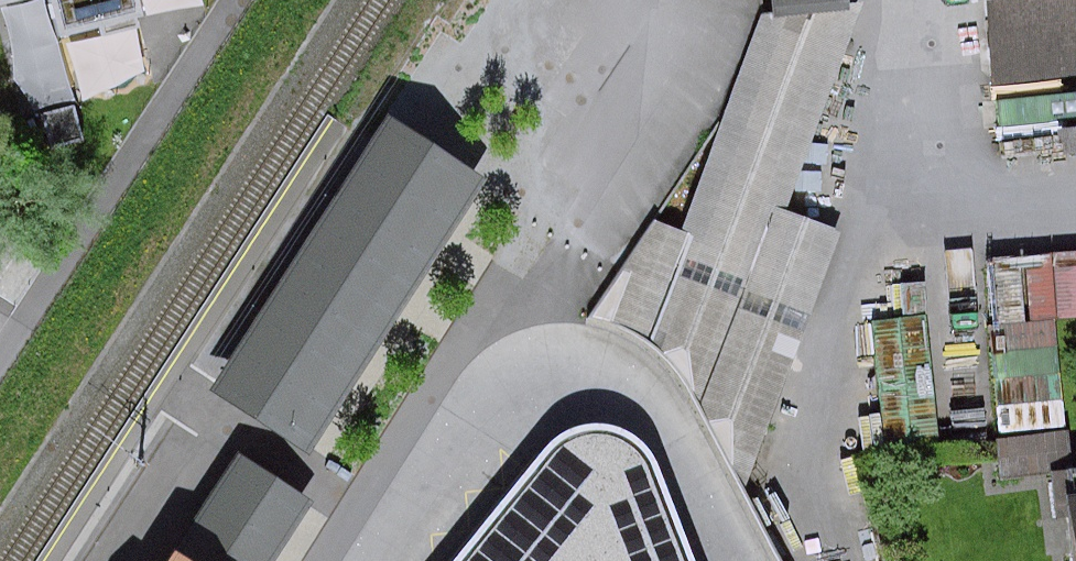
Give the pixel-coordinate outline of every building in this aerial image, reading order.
[(32,0),(0,0),(0,8),(32,0)] [(65,41),(105,31),(107,38),(143,29),(141,22),(149,20),(144,0),(54,0),(65,41)] [(656,220),(589,318),(613,324),(635,334),(653,346),(670,363),(689,390),(746,491),(843,231),(786,210),(864,0),(853,1),(853,0),(775,0),(776,13),(761,15),(681,230),(656,220)] [(996,84),(1075,75),(1075,0),(987,0),(996,84)] [(998,101),(1001,128),(1075,120),(1075,93),(998,101)] [(52,149),(85,141),(76,105),(43,113),(52,149)] [(355,386),(489,180),(391,117),(213,392),(310,455),(355,386)] [(1061,128),(1064,154),(1075,152),(1075,126),(1061,128)] [(924,248),(889,251),(895,320),(873,322),(883,449),(940,444),(933,357),(924,248)] [(993,260),(1000,325),(990,326),(1001,433),(1066,426),(1056,320),(1075,318),(1075,252),(993,260)] [(654,461),(641,446),(625,435),(606,430),(586,430),(567,436),(551,447),(462,560),(691,560),(654,461)] [(995,439),(1000,479),(1054,473),(1059,519),(1073,517),(1075,545),(1075,468),(1074,468),(1070,431),(995,439)] [(329,485),(251,436),(172,560),(281,560),(329,485)]
